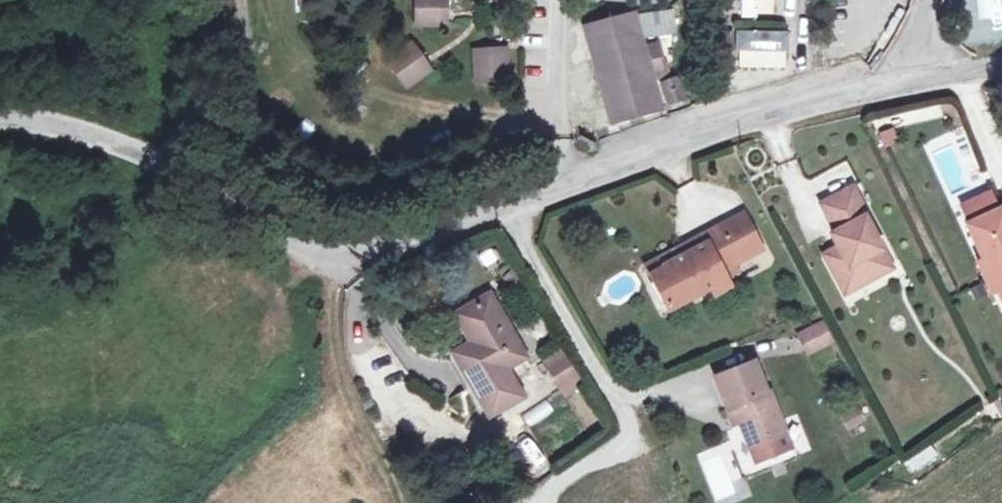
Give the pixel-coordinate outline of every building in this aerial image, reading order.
[(441,0),(418,0),(420,23),(441,21),(441,0)] [(738,17),(774,16),(774,0),(738,0),(738,17)] [(970,31),(1000,21),(993,1),(963,11),(970,31)] [(587,16),(611,113),(662,100),(637,3),(587,16)] [(788,68),(788,30),(735,31),(736,69),(788,68)] [(427,68),(409,46),(390,61),(408,84),(427,68)] [(508,77),(507,51),(477,53),(478,78),(508,77)] [(681,96),(673,75),(659,81),(666,102),(681,96)] [(895,128),(877,134),(881,149),(900,144),(895,128)] [(841,287),(882,270),(891,267),(882,247),(856,183),(825,196),(836,222),(833,229),(839,241),(823,247),(828,258),(841,287)] [(964,196),(973,214),(995,204),(986,186),(964,196)] [(995,283),(1001,300),(1001,203),(1001,201),(995,204),(973,214),(965,218),(981,253),(975,256),(989,286),(995,283)] [(727,228),(732,237),(746,264),(764,254),(750,228),(745,218),(727,228)] [(732,237),(727,228),(702,242),(706,251),(651,279),(669,313),(709,292),(715,302),(733,292),(725,276),(746,264),(732,237)] [(706,251),(702,242),(683,253),(647,271),(651,279),(706,251)] [(521,360),(487,297),(453,314),(470,350),(452,359),(470,389),(487,419),(520,401),(503,370),(521,360)] [(832,346),(820,322),(796,334),(807,358),(832,346)] [(470,389),(452,359),(446,362),(462,393),(470,389)] [(736,418),(756,464),(793,448),(765,388),(760,389),(749,360),(711,376),(730,420),(736,418)] [(569,387),(559,366),(543,375),(556,395),(569,387)] [(530,426),(552,412),(546,402),(524,415),(530,426)] [(911,474),(937,462),(931,449),(905,461),(911,474)]
